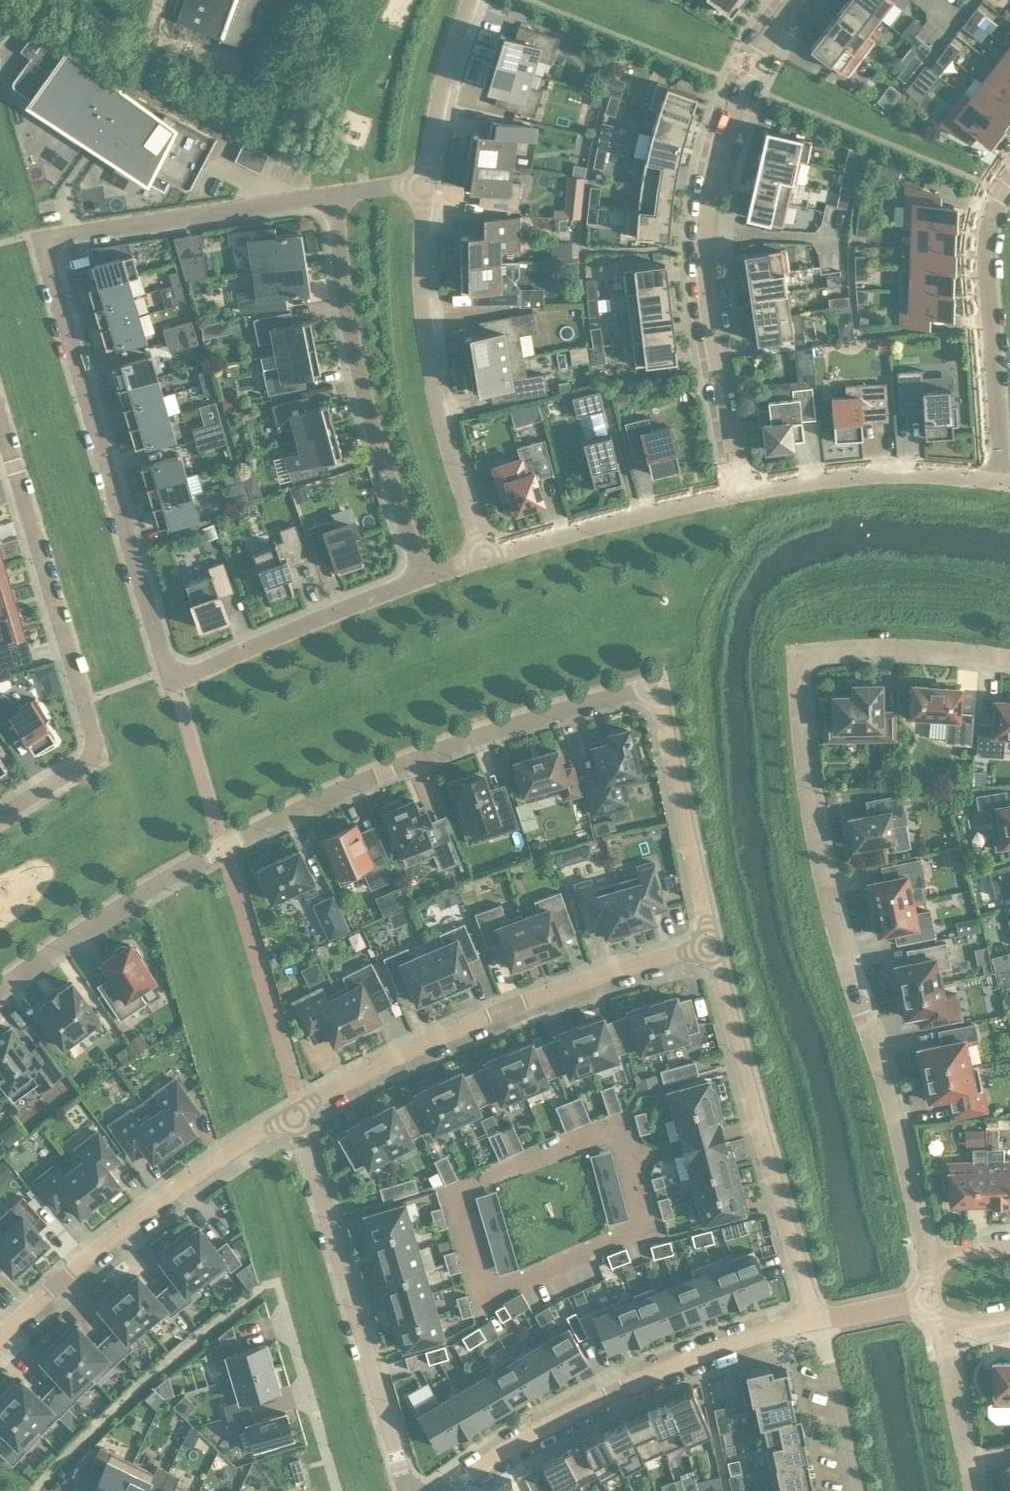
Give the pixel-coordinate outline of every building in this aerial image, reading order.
[(178,21),(264,53),(283,0),(186,0),(178,21)] [(731,14),(742,0),(712,0),(731,14)] [(839,13),(867,35),(881,18),(857,0),(848,0),(839,13)] [(881,18),(894,0),(857,0),(881,18)] [(904,10),(911,0),(899,0),(896,4),(904,10)] [(970,17),(979,24),(986,15),(977,8),(970,17)] [(914,34),(920,16),(906,11),(900,29),(914,34)] [(839,13),(825,30),(862,58),(875,41),(867,35),(839,13)] [(979,24),(970,17),(963,27),(972,34),(979,24)] [(491,60),(532,72),(536,58),(551,63),(559,37),(526,27),(522,40),(499,33),(491,60)] [(185,188),(192,186),(217,137),(131,92),(129,97),(46,36),(44,39),(41,37),(43,34),(36,29),(21,50),(31,57),(14,80),(15,88),(92,144),(125,168),(131,160),(147,168),(141,179),(165,191),(171,181),(185,188)] [(862,58),(825,30),(811,48),(838,68),(831,78),(842,84),(848,76),(862,58)] [(951,42),(944,52),(953,59),(960,49),(951,42)] [(901,61),(906,65),(914,71),(927,54),(914,43),(901,61)] [(997,65),(1009,75),(1009,48),(997,65)] [(953,59),(944,52),(937,61),(946,68),(953,59)] [(532,72),(491,60),(483,86),(506,93),(502,106),(535,117),(543,90),(528,86),(532,72)] [(914,71),(906,65),(898,76),(905,82),(914,71)] [(984,82),(1009,102),(1009,75),(997,65),(984,82)] [(920,82),(930,89),(940,76),(930,69),(920,82)] [(615,78),(611,95),(620,98),(625,81),(615,78)] [(892,102),(895,83),(881,80),(878,99),(892,102)] [(649,106),(689,119),(697,96),(658,82),(649,106)] [(965,95),(1001,123),(1009,112),(1009,102),(984,82),(971,99),(965,94),(965,95)] [(620,98),(611,95),(606,113),(615,116),(620,98)] [(965,95),(942,125),(935,121),(928,135),(960,152),(967,138),(971,140),(971,139),(970,138),(976,131),(988,141),(1001,123),(965,95)] [(689,119),(649,106),(649,107),(659,110),(652,134),(682,142),(689,119)] [(468,160),(512,166),(514,151),(526,153),(530,125),(500,121),(498,136),(472,132),(468,160)] [(767,130),(762,152),(797,160),(802,161),(807,162),(812,140),(767,130)] [(598,149),(608,151),(611,134),(601,132),(598,149)] [(682,142),(652,134),(646,159),(677,165),(682,142)] [(235,160),(260,172),(269,154),(244,142),(235,160)] [(608,151),(598,149),(594,167),(604,169),(608,151)] [(762,152),(757,173),(792,181),(797,182),(802,161),(797,160),(762,152)] [(902,167),(875,156),(873,169),(897,179),(902,167)] [(631,183),(641,184),(673,189),(677,165),(646,159),(635,157),(631,183)] [(512,166),(468,160),(464,187),(490,191),(488,206),(518,211),(522,182),(510,181),(512,166)] [(832,190),(840,192),(850,194),(854,195),(859,177),(837,172),(832,190)] [(757,173),(752,194),(787,202),(792,181),(757,173)] [(907,225),(952,227),(953,205),(938,204),(938,195),(939,196),(940,195),(908,182),(907,225)] [(628,208),(628,209),(670,213),(673,189),(641,184),(638,209),(628,208)] [(589,204),(599,205),(601,188),(591,187),(589,204)] [(567,217),(581,218),(583,191),(570,190),(567,217)] [(850,194),(840,192),(837,206),(847,208),(850,194)] [(787,202),(752,194),(747,216),(782,224),(787,202)] [(599,205),(589,204),(587,222),(597,223),(599,205)] [(860,207),(858,222),(869,224),(871,208),(860,207)] [(670,213),(628,209),(626,234),(668,237),(670,213)] [(461,262),(500,261),(499,254),(505,248),(519,248),(519,218),(505,217),(484,218),(485,235),(460,236),(461,262)] [(869,224),(858,222),(856,235),(868,236),(869,224)] [(952,227),(907,225),(906,226),(914,226),(913,247),(952,249),(952,227)] [(255,269),(303,262),(298,232),(286,234),(286,232),(281,233),(281,234),(274,235),(273,226),(230,232),(232,244),(251,241),(255,269)] [(98,247),(103,262),(95,264),(101,283),(101,284),(139,273),(133,253),(132,253),(129,243),(98,247)] [(952,249),(913,247),(912,269),(951,270),(952,249)] [(748,276),(789,270),(786,248),(745,254),(748,276)] [(200,278),(197,254),(180,257),(187,280),(200,278)] [(856,267),(867,267),(867,256),(855,256),(856,267)] [(520,261),(500,261),(461,262),(461,290),(493,290),(493,304),(520,303),(520,287),(514,281),(520,275),(520,261)] [(303,262),(255,269),(258,289),(239,292),(242,310),(285,304),(283,292),(293,290),(293,292),(298,291),(298,289),(307,288),(303,262)] [(627,293),(668,288),(665,264),(624,269),(627,293)] [(867,267),(856,267),(856,280),(868,279),(867,267)] [(951,270),(912,269),(911,290),(950,292),(951,270)] [(789,270),(748,276),(752,297),(787,292),(784,271),(789,271),(789,270)] [(173,285),(181,282),(178,271),(169,273),(173,285)] [(833,285),(843,284),(841,271),(831,272),(833,285)] [(101,284),(101,283),(89,287),(95,307),(132,296),(127,278),(139,274),(139,273),(101,284)] [(588,298),(598,297),(597,280),(587,280),(588,298)] [(160,288),(166,308),(187,302),(181,282),(173,285),(160,288)] [(845,298),(843,284),(833,285),(835,299),(845,298)] [(671,312),(668,288),(627,293),(630,317),(671,312)] [(950,292),(911,290),(910,311),(903,311),(902,324),(927,325),(928,313),(949,314),(950,292)] [(787,292),(752,297),(755,319),(791,314),(787,292)] [(132,296),(95,307),(100,327),(138,316),(132,296)] [(598,297),(588,298),(589,316),(600,315),(598,297)] [(852,306),(836,308),(840,340),(854,338),(852,306)] [(277,353),(316,345),(311,320),(287,324),(285,312),(254,319),(258,340),(268,338),(268,342),(274,340),(277,353)] [(470,364),(524,355),(520,335),(537,332),(534,312),(487,319),(489,333),(465,337),(470,364)] [(674,336),(671,312),(630,317),(633,341),(674,336)] [(755,319),(758,341),(804,334),(801,312),(791,314),(755,319)] [(138,316),(100,327),(106,347),(144,336),(138,316)] [(187,334),(195,332),(192,320),(163,329),(167,340),(187,334)] [(594,346),(604,344),(601,327),(591,329),(594,346)] [(199,344),(195,332),(187,334),(191,346),(199,344)] [(677,360),(674,336),(633,341),(636,365),(677,360)] [(607,362),(604,344),(594,346),(596,364),(607,362)] [(316,345),(277,353),(279,366),(264,369),(269,394),(300,388),(297,376),(321,371),(316,345)] [(527,376),(524,355),(470,364),(474,391),(498,388),(500,401),(547,393),(544,373),(527,376)] [(118,387),(156,376),(150,356),(112,367),(118,387)] [(202,384),(210,381),(207,370),(198,372),(202,384)] [(956,404),(951,404),(950,382),(924,383),(923,370),(898,371),(901,415),(916,414),(916,411),(924,410),(925,437),(953,435),(952,424),(958,424),(956,404)] [(156,376),(118,387),(124,407),(161,396),(156,376)] [(214,393),(210,381),(202,384),(205,396),(214,393)] [(850,438),(863,438),(861,414),(888,412),(887,383),(845,385),(846,397),(832,397),(835,439),(836,439),(839,443),(848,442),(850,438)] [(760,425),(764,424),(767,449),(793,446),(792,439),(804,438),(802,420),(815,419),(816,419),(813,387),(793,389),(794,398),(769,401),(769,409),(759,410),(760,425)] [(222,410),(234,408),(230,388),(217,390),(222,410)] [(599,389),(572,396),(577,416),(580,415),(585,439),(583,439),(595,488),(600,487),(600,489),(606,488),(606,485),(623,481),(610,433),(608,433),(602,410),(604,409),(599,389)] [(161,396),(124,407),(129,426),(167,415),(161,396)] [(298,439),(335,429),(328,403),(305,409),(302,397),(272,405),(279,430),(294,426),(298,439)] [(167,415),(129,426),(135,447),(173,436),(167,415)] [(644,442),(652,474),(680,467),(673,438),(676,437),(674,427),(670,428),(670,426),(652,430),(649,417),(625,422),(631,446),(644,442)] [(196,439),(224,431),(221,420),(192,428),(196,439)] [(335,429),(298,439),(301,451),(286,455),(293,480),(322,472),(319,460),(342,454),(335,429)] [(228,443),(224,431),(196,439),(199,452),(228,443)] [(545,439),(530,443),(517,447),(521,458),(494,467),(504,496),(511,494),(517,510),(543,501),(538,484),(543,483),(541,477),(554,473),(545,439)] [(147,486),(185,475),(179,455),(141,466),(147,486)] [(279,480),(290,476),(283,455),(272,459),(279,480)] [(233,470),(236,482),(245,480),(241,468),(233,470)] [(190,495),(185,475),(147,486),(153,506),(190,495)] [(190,495),(153,506),(159,526),(166,524),(171,540),(198,526),(195,516),(196,515),(190,495)] [(336,527),(333,519),(309,527),(318,553),(331,548),(339,571),(364,562),(356,538),(361,536),(356,521),(350,523),(350,522),(336,527)] [(293,575),(290,566),(308,560),(295,524),(280,529),(284,540),(277,542),(276,542),(275,542),(276,545),(254,553),(269,598),(292,591),(292,592),(294,592),(288,576),(293,575)] [(185,574),(211,563),(201,542),(176,552),(185,574)] [(191,600),(186,602),(190,616),(196,614),(201,628),(228,619),(220,597),(234,592),(223,561),(208,567),(211,574),(185,583),(191,600)] [(6,567),(0,569),(0,593),(12,589),(6,567)] [(0,593),(0,617),(19,611),(12,589),(0,593)] [(0,617),(0,640),(25,633),(19,611),(0,617)] [(25,633),(0,640),(0,677),(11,674),(8,663),(32,656),(25,633)] [(855,686),(855,696),(835,697),(835,724),(826,724),(827,740),(845,739),(845,729),(862,729),(862,739),(895,738),(894,712),(881,713),(880,685),(855,686)] [(930,716),(949,718),(947,742),(971,744),(973,714),(959,713),(961,689),(913,685),(912,696),(908,699),(908,708),(911,712),(911,715),(914,715),(917,719),(926,720),(930,716)] [(0,695),(0,720),(10,736),(20,729),(35,752),(39,749),(41,751),(53,744),(51,741),(56,738),(46,722),(49,719),(36,698),(20,708),(4,693),(0,695)] [(980,724),(979,753),(1003,755),(1004,735),(1009,735),(1009,701),(995,700),(994,724),(980,724)] [(594,747),(601,773),(584,778),(593,813),(628,804),(622,778),(640,774),(636,757),(642,755),(638,740),(632,741),(629,730),(611,734),(612,742),(594,747)] [(562,790),(564,798),(582,793),(575,766),(563,769),(557,750),(515,762),(524,793),(549,786),(552,794),(562,790)] [(487,791),(481,775),(453,784),(458,801),(456,802),(466,831),(484,824),(489,837),(518,827),(507,795),(493,799),(490,790),(487,791)] [(1006,791),(977,796),(980,811),(990,809),(997,849),(1009,847),(1009,805),(1008,805),(1006,791)] [(874,799),(877,813),(849,818),(850,822),(846,823),(849,837),(853,836),(854,847),(895,840),(892,825),(906,823),(901,794),(874,799)] [(419,813),(414,799),(402,804),(400,798),(385,804),(387,810),(384,811),(401,854),(402,854),(407,865),(434,854),(440,868),(460,861),(451,838),(433,846),(424,825),(431,823),(426,810),(419,813)] [(395,877),(379,839),(365,845),(356,824),(323,838),(342,882),(366,872),(372,886),(395,877)] [(273,900),(302,886),(307,897),(318,892),(313,881),(314,880),(299,850),(258,869),(273,900)] [(874,908),(912,901),(909,888),(916,887),(915,883),(924,881),(920,859),(888,866),(891,878),(869,883),(870,886),(866,887),(869,904),(873,904),(874,908)] [(653,910),(660,908),(666,906),(653,861),(638,865),(641,875),(617,882),(631,929),(640,926),(641,931),(653,927),(652,923),(656,921),(653,910)] [(988,870),(996,896),(1009,892),(1009,864),(988,870)] [(663,874),(667,889),(678,886),(673,871),(663,874)] [(631,929),(617,882),(594,889),(591,879),(576,883),(589,927),(602,923),(606,936),(610,935),(611,940),(624,936),(622,931),(631,929)] [(522,913),(538,958),(548,955),(550,959),(563,954),(561,950),(564,949),(557,927),(572,922),(561,891),(534,900),(538,912),(524,917),(522,913)] [(333,896),(315,905),(330,937),(348,929),(333,896)] [(912,901),(874,908),(875,913),(871,914),(875,931),(879,930),(879,934),(901,930),(904,942),(936,936),(930,910),(915,913),(912,901)] [(538,958),(522,913),(507,919),(501,904),(475,913),(487,946),(502,940),(512,968),(515,967),(516,971),(529,966),(528,962),(538,958)] [(981,931),(978,918),(956,922),(958,935),(981,931)] [(429,951),(446,990),(452,988),(453,992),(469,985),(468,981),(474,978),(466,961),(479,956),(466,925),(441,936),(444,942),(443,945),(429,951)] [(900,991),(941,983),(938,970),(951,967),(946,942),(914,948),(917,961),(895,965),(896,969),(892,970),(896,987),(900,987),(900,991)] [(130,944),(127,946),(122,945),(115,949),(114,954),(102,963),(116,984),(103,993),(121,1020),(147,1002),(142,995),(144,988),(155,980),(141,959),(142,955),(137,948),(132,947),(130,944)] [(446,990),(429,951),(415,957),(412,956),(409,947),(384,958),(398,989),(407,985),(411,986),(418,1002),(424,1000),(426,1003),(442,996),(440,993),(446,990)] [(337,992),(358,1032),(381,1020),(373,1005),(375,1001),(388,994),(371,961),(342,976),(348,986),(337,992)] [(63,1045),(62,1045),(64,1047),(66,1046),(65,1045),(99,1020),(101,1019),(99,1017),(73,984),(74,984),(73,982),(71,983),(71,984),(60,992),(59,991),(48,999),(49,1000),(38,1009),(37,1009),(36,1010),(37,1012),(63,1045)] [(941,983),(900,991),(901,995),(897,996),(901,1013),(905,1012),(906,1016),(921,1013),(923,1026),(962,1018),(957,993),(943,995),(941,983)] [(358,1032),(337,992),(327,997),(322,986),(293,1001),(309,1034),(322,1027),(326,1028),(334,1043),(358,1032)] [(653,1003),(664,1044),(688,1038),(687,1033),(699,1029),(691,997),(678,1001),(676,996),(653,1003)] [(664,1044),(653,1003),(628,1010),(630,1015),(617,1018),(627,1050),(639,1047),(640,1051),(664,1044)] [(604,1018),(580,1026),(594,1067),(617,1059),(616,1054),(627,1050),(617,1018),(605,1023),(604,1018)] [(924,1075),(970,1065),(965,1040),(978,1038),(975,1024),(940,1031),(942,1043),(919,1048),(919,1052),(916,1054),(918,1063),(922,1065),(924,1075)] [(594,1067),(580,1026),(556,1034),(558,1039),(546,1043),(557,1074),(569,1070),(570,1075),(594,1067)] [(29,1051),(11,1027),(0,1035),(0,1077),(12,1093),(32,1078),(40,1089),(62,1073),(40,1043),(29,1051)] [(532,1043),(509,1053),(525,1092),(548,1083),(546,1079),(557,1074),(546,1043),(534,1048),(532,1043)] [(487,1066),(476,1071),(489,1102),(500,1097),(502,1102),(525,1092),(509,1053),(486,1062),(487,1066)] [(671,1068),(674,1080),(698,1074),(695,1061),(671,1068)] [(978,1064),(970,1065),(924,1075),(926,1084),(923,1087),(924,1095),(929,1097),(929,1100),(953,1095),(957,1116),(987,1110),(978,1064)] [(674,1080),(671,1068),(661,1070),(665,1083),(674,1080)] [(489,1102),(476,1071),(464,1077),(462,1072),(439,1083),(457,1122),(480,1111),(478,1107),(489,1102)] [(639,1089),(659,1084),(656,1074),(636,1079),(639,1089)] [(199,1111),(193,1103),(176,1078),(143,1101),(174,1146),(182,1140),(183,1142),(186,1142),(194,1137),(194,1134),(193,1133),(195,1131),(187,1119),(199,1111)] [(675,1114),(719,1102),(715,1085),(710,1087),(708,1080),(669,1091),(675,1114)] [(419,1097),(407,1103),(422,1133),(432,1128),(435,1132),(457,1122),(439,1083),(416,1093),(419,1097)] [(622,1109),(614,1085),(602,1089),(610,1113),(622,1109)] [(569,1101),(578,1125),(590,1120),(581,1097),(569,1101)] [(174,1146),(143,1101),(110,1124),(133,1157),(145,1149),(153,1161),(155,1159),(156,1161),(158,1161),(166,1155),(167,1153),(166,1151),(174,1146)] [(578,1125),(569,1101),(557,1106),(566,1130),(578,1125)] [(724,1118),(719,1102),(675,1114),(680,1132),(679,1132),(681,1139),(722,1128),(721,1124),(720,1124),(719,1120),(724,1118)] [(393,1105),(371,1116),(391,1154),(413,1143),(411,1138),(422,1133),(407,1103),(395,1109),(393,1105)] [(1001,1110),(1002,1123),(1009,1122),(1009,1110),(1001,1110)] [(638,1124),(648,1121),(645,1111),(635,1114),(638,1124)] [(672,1111),(663,1112),(665,1136),(674,1135),(672,1111)] [(391,1154),(371,1116),(349,1128),(351,1132),(339,1139),(355,1168),(367,1161),(369,1166),(391,1154)] [(650,1131),(648,1121),(638,1124),(641,1133),(650,1131)] [(513,1125),(501,1130),(512,1154),(524,1148),(513,1125)] [(512,1154),(501,1130),(490,1136),(500,1159),(512,1154)] [(84,1159),(74,1167),(101,1200),(108,1195),(110,1198),(121,1190),(118,1187),(121,1184),(109,1168),(120,1160),(97,1131),(76,1148),(84,1159)] [(726,1141),(685,1152),(687,1159),(688,1159),(693,1177),(732,1167),(736,1165),(732,1149),(727,1150),(726,1145),(727,1145),(726,1141)] [(590,1149),(608,1218),(625,1214),(607,1145),(590,1149)] [(987,1162),(988,1162),(987,1148),(973,1148),(973,1162),(950,1163),(950,1168),(946,1168),(947,1187),(951,1187),(951,1203),(988,1202),(987,1162)] [(435,1160),(446,1183),(458,1178),(447,1155),(435,1160)] [(9,1170),(4,1158),(0,1160),(0,1174),(9,1170)] [(988,1162),(987,1162),(988,1202),(1009,1201),(1009,1161),(988,1162)] [(101,1200),(74,1167),(64,1175),(56,1164),(34,1181),(57,1209),(68,1201),(80,1216),(83,1214),(86,1217),(96,1209),(94,1206),(101,1200)] [(733,1172),(732,1167),(693,1177),(698,1199),(742,1187),(738,1171),(733,1172)] [(655,1187),(665,1185),(662,1175),(653,1178),(655,1187)] [(414,1178),(405,1181),(409,1193),(418,1190),(414,1178)] [(409,1193),(405,1181),(381,1188),(385,1200),(409,1193)] [(493,1183),(476,1188),(482,1208),(498,1204),(493,1183)] [(747,1204),(742,1187),(698,1199),(705,1222),(744,1211),(742,1205),(747,1204)] [(5,1230),(31,1259),(49,1243),(32,1223),(41,1216),(23,1196),(7,1211),(0,1217),(0,1224),(5,1230)] [(661,1209),(671,1206),(668,1197),(659,1199),(661,1209)] [(368,1239),(411,1226),(404,1204),(366,1215),(367,1221),(363,1223),(368,1239)] [(671,1206),(661,1209),(664,1219),(674,1216),(671,1206)] [(435,1219),(444,1217),(442,1207),(432,1210),(435,1219)] [(444,1217),(435,1219),(438,1229),(447,1226),(444,1217)] [(746,1220),(723,1227),(726,1238),(749,1232),(746,1220)] [(13,1275),(31,1259),(5,1230),(0,1224),(0,1260),(13,1275)] [(417,1248),(411,1226),(368,1239),(372,1255),(377,1254),(379,1260),(417,1248)] [(177,1239),(206,1277),(225,1262),(231,1270),(242,1262),(227,1241),(216,1249),(200,1228),(196,1231),(193,1227),(177,1239)] [(490,1229),(496,1266),(513,1263),(507,1227),(490,1229)] [(712,1229),(700,1232),(705,1245),(715,1242),(712,1229)] [(705,1245),(700,1232),(692,1234),(696,1247),(705,1245)] [(206,1277),(177,1239),(161,1251),(164,1255),(160,1258),(176,1279),(166,1287),(181,1307),(201,1293),(195,1285),(206,1277)] [(670,1240),(660,1243),(662,1248),(661,1248),(664,1256),(674,1253),(670,1240)] [(662,1248),(660,1243),(651,1245),(654,1258),(664,1256),(661,1248),(662,1248)] [(417,1248),(379,1260),(380,1265),(376,1266),(380,1283),(424,1270),(417,1248)] [(626,1248),(617,1251),(622,1263),(631,1260),(626,1248)] [(733,1258),(748,1298),(749,1298),(749,1297),(769,1290),(753,1250),(733,1258)] [(447,1263),(457,1260),(454,1251),(445,1254),(447,1263)] [(622,1263),(617,1251),(607,1255),(612,1267),(622,1263)] [(748,1298),(733,1258),(732,1258),(734,1262),(715,1269),(712,1260),(711,1261),(728,1306),(748,1298)] [(457,1260),(447,1263),(450,1273),(460,1270),(457,1260)] [(728,1306),(711,1261),(691,1268),(708,1313),(728,1305),(728,1306)] [(689,1320),(708,1313),(691,1268),(694,1278),(675,1285),(689,1320)] [(430,1292),(424,1270),(380,1283),(385,1299),(390,1298),(391,1303),(430,1292)] [(181,1307),(166,1287),(155,1296),(138,1275),(134,1279),(131,1275),(116,1288),(146,1324),(165,1308),(171,1316),(181,1307)] [(689,1320),(675,1285),(656,1292),(654,1287),(654,1288),(669,1328),(689,1320)] [(146,1324),(116,1288),(100,1300),(104,1304),(100,1307),(117,1328),(107,1336),(123,1355),(134,1347),(128,1340),(146,1324)] [(669,1328),(654,1288),(634,1295),(649,1336),(650,1336),(650,1335),(669,1328)] [(430,1292),(391,1303),(393,1309),(388,1310),(393,1327),(437,1314),(430,1292)] [(460,1307),(470,1304),(467,1295),(457,1297),(460,1307)] [(615,1302),(614,1303),(629,1343),(649,1336),(634,1295),(633,1295),(635,1300),(616,1307),(615,1302)] [(513,1299),(505,1304),(511,1316),(520,1311),(513,1299)] [(629,1343),(614,1303),(578,1316),(588,1336),(601,1331),(609,1351),(628,1343),(629,1344),(629,1343)] [(470,1304),(460,1307),(463,1317),(473,1314),(470,1304)] [(511,1316),(505,1304),(496,1309),(502,1321),(511,1316)] [(443,1337),(437,1314),(393,1327),(398,1343),(403,1342),(404,1348),(443,1337)] [(575,1333),(584,1328),(578,1316),(569,1321),(575,1333)] [(123,1355),(107,1336),(97,1345),(79,1326),(75,1329),(72,1326),(57,1340),(90,1374),(96,1381),(123,1355)] [(479,1326),(471,1332),(478,1343),(486,1338),(479,1326)] [(568,1328),(549,1339),(568,1372),(569,1372),(587,1361),(568,1328)] [(478,1343),(471,1332),(462,1337),(469,1348),(478,1343)] [(239,1338),(214,1346),(225,1380),(272,1366),(266,1343),(242,1350),(239,1338)] [(549,1339),(531,1350),(550,1383),(568,1372),(549,1339)] [(90,1374),(57,1340),(42,1353),(46,1357),(42,1360),(60,1379),(51,1389),(68,1407),(78,1398),(72,1391),(90,1374)] [(445,1345),(435,1348),(439,1361),(449,1358),(445,1345)] [(439,1361),(435,1348),(426,1351),(429,1363),(439,1361)] [(550,1383),(531,1350),(513,1360),(511,1356),(510,1356),(532,1393),(549,1383),(550,1384),(550,1383)] [(420,1366),(416,1354),(406,1357),(410,1369),(420,1366)] [(510,1356),(492,1367),(513,1404),(532,1393),(510,1356)] [(994,1362),(994,1371),(991,1371),(991,1384),(995,1384),(995,1403),(1009,1402),(1009,1362),(994,1362)] [(745,1402),(791,1391),(786,1368),(772,1371),(771,1365),(738,1372),(745,1402)] [(240,1400),(224,1405),(228,1417),(252,1410),(248,1398),(279,1389),(272,1366),(225,1380),(225,1381),(234,1379),(240,1400)] [(513,1404),(492,1367),(491,1367),(493,1371),(476,1382),(495,1415),(513,1404)] [(68,1407),(51,1389),(41,1398),(22,1380),(19,1383),(15,1380),(1,1394),(36,1427),(53,1410),(59,1416),(68,1407)] [(476,1382),(457,1392),(477,1426),(478,1425),(477,1425),(495,1415),(476,1382)] [(685,1441),(684,1441),(685,1442),(711,1431),(693,1388),(667,1400),(668,1403),(669,1402),(685,1441)] [(792,1392),(791,1391),(745,1402),(754,1400),(760,1424),(800,1415),(800,1414),(796,1415),(791,1392),(792,1392)] [(435,1394),(434,1395),(459,1437),(477,1426),(457,1392),(440,1403),(435,1394)] [(1,1394),(0,1396),(0,1428),(7,1434),(0,1441),(0,1452),(13,1464),(42,1434),(36,1427),(1,1394)] [(459,1437),(434,1395),(415,1406),(439,1447),(458,1436),(458,1437),(459,1437)] [(663,1450),(684,1441),(685,1441),(669,1402),(668,1403),(648,1411),(664,1449),(663,1449),(663,1450)] [(252,1410),(228,1417),(231,1429),(248,1424),(255,1448),(261,1446),(262,1450),(278,1446),(277,1441),(293,1436),(286,1412),(255,1421),(252,1410)] [(644,1457),(663,1449),(664,1449),(648,1411),(627,1420),(643,1458),(644,1457)] [(805,1437),(800,1415),(760,1424),(760,1425),(764,1446),(805,1437)] [(627,1420),(604,1432),(623,1468),(622,1468),(623,1470),(644,1459),(644,1457),(643,1458),(627,1420)] [(601,1479),(622,1468),(623,1468),(604,1432),(583,1443),(598,1472),(597,1473),(601,1479)] [(805,1438),(805,1437),(764,1446),(765,1447),(766,1447),(770,1466),(767,1467),(767,1468),(808,1459),(804,1439),(805,1438)] [(565,1452),(564,1452),(579,1482),(580,1482),(597,1473),(598,1472),(583,1443),(565,1452)] [(90,1469),(101,1474),(93,1490),(119,1490),(133,1462),(101,1446),(90,1469)] [(564,1452),(543,1463),(552,1481),(542,1486),(544,1490),(575,1490),(583,1487),(580,1482),(579,1482),(564,1452)] [(299,1458),(290,1461),(297,1484),(306,1481),(299,1458)] [(808,1459),(767,1468),(773,1490),(780,1490),(813,1484),(807,1460),(808,1460),(808,1459)] [(119,1490),(146,1490),(147,1488),(152,1490),(159,1490),(169,1471),(158,1465),(154,1472),(133,1462),(119,1490)] [(532,1469),(523,1474),(532,1490),(543,1490),(532,1469)] [(177,1483),(180,1476),(169,1471),(159,1490),(193,1490),(177,1483)] [(516,1490),(512,1479),(494,1490),(516,1490)]
